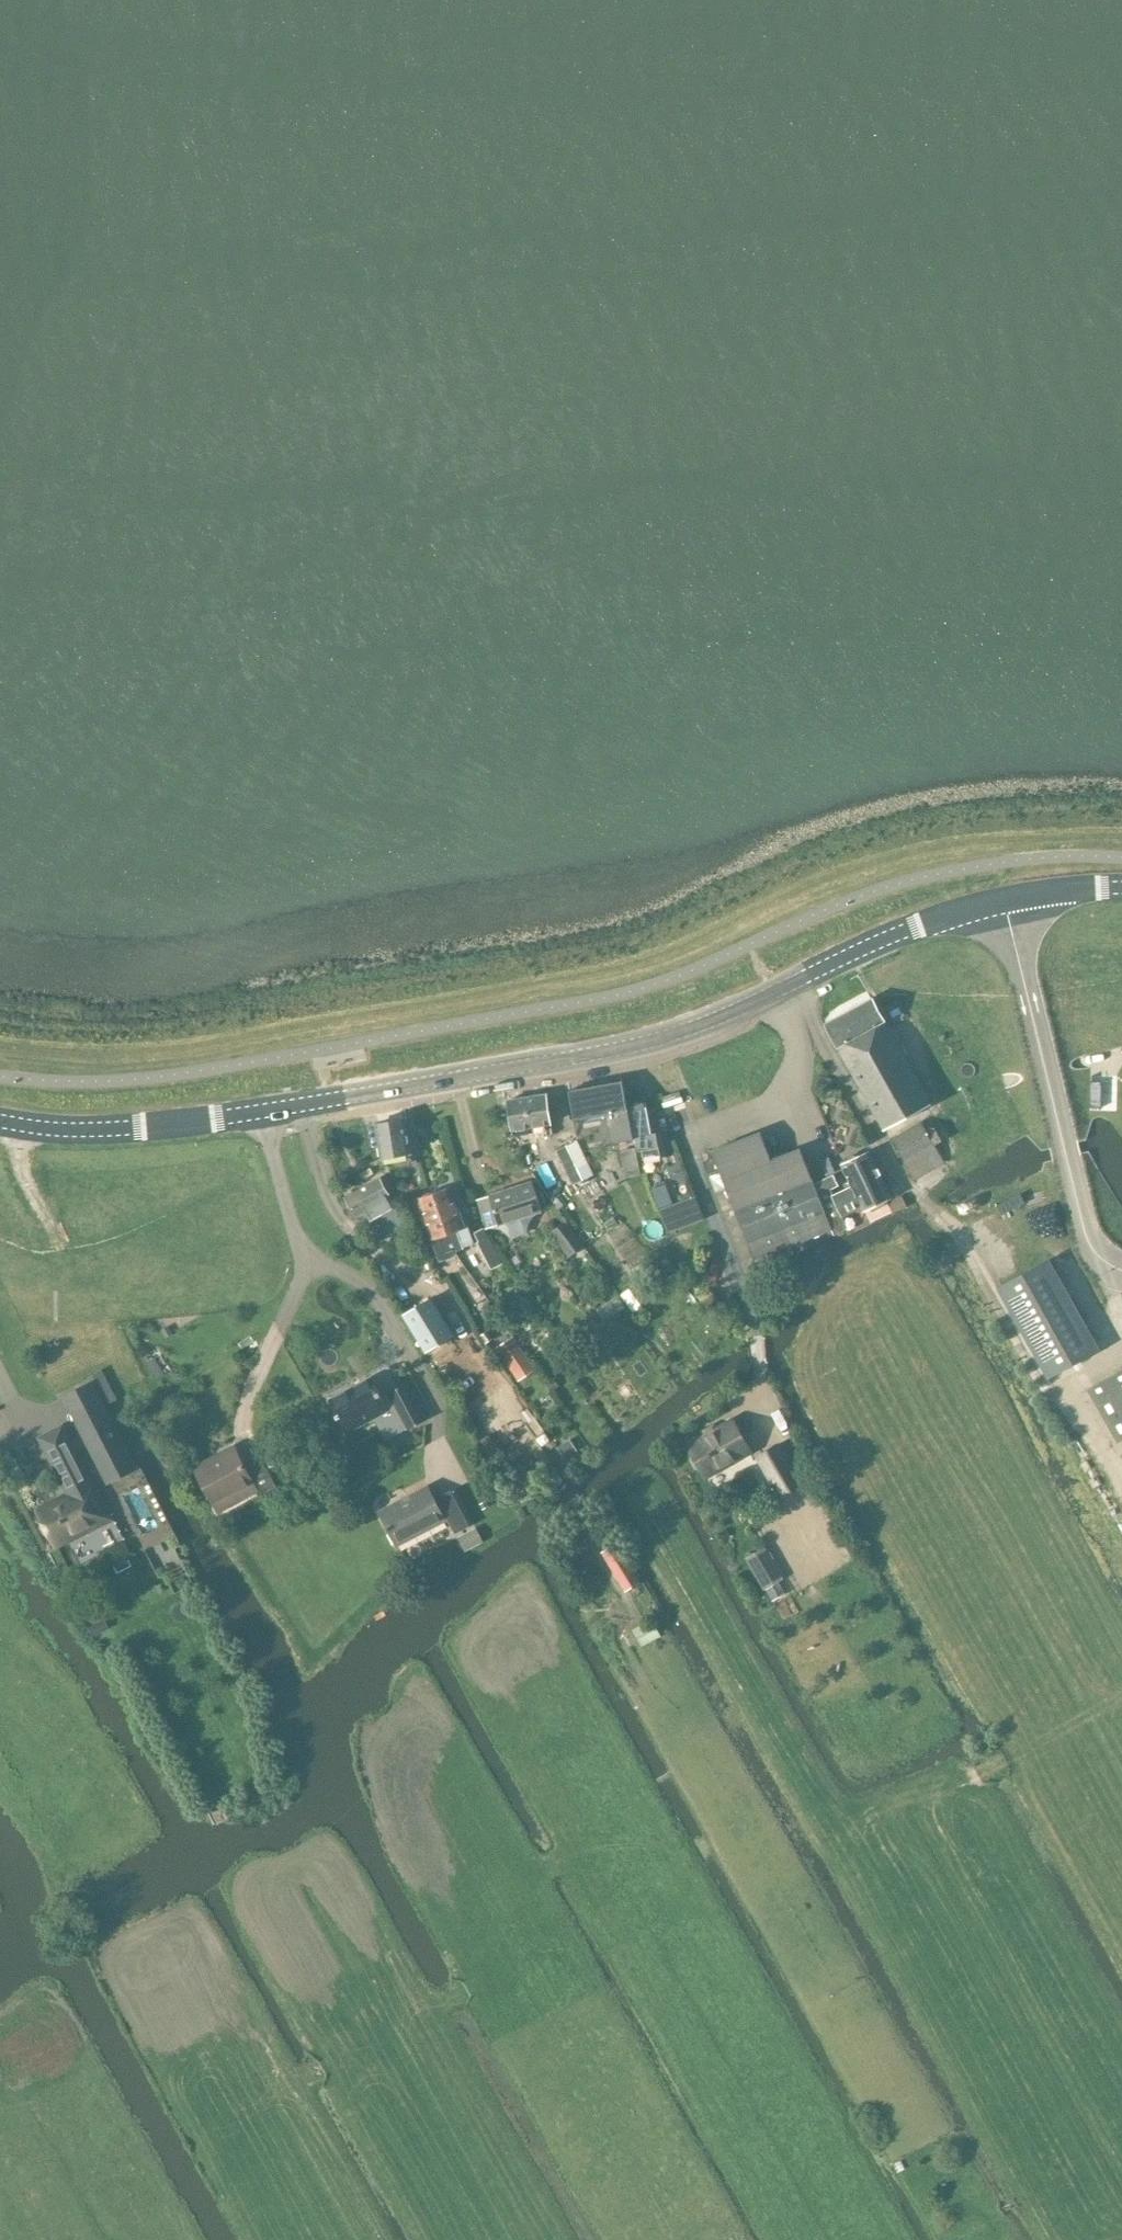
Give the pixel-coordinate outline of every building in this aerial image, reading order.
[(825,1023),(884,1129),(930,1103),(871,998),(825,1023)] [(632,1137),(633,1137),(633,1136),(632,1136),(625,1100),(626,1100),(622,1080),(569,1090),(570,1094),(575,1122),(606,1116),(611,1143),(632,1140),(632,1137)] [(546,1094),(508,1100),(512,1130),(512,1131),(543,1126),(544,1131),(544,1134),(552,1133),(547,1098),(546,1094)] [(633,1136),(633,1137),(636,1137),(638,1148),(642,1148),(644,1156),(659,1153),(658,1144),(655,1132),(651,1133),(645,1102),(644,1102),(643,1096),(626,1100),(625,1100),(632,1136),(633,1136)] [(377,1123),(383,1157),(411,1151),(404,1118),(377,1123)] [(890,1138),(913,1178),(944,1160),(921,1120),(890,1138)] [(760,1131),(712,1150),(754,1259),(831,1228),(800,1148),(771,1159),(760,1131)] [(560,1148),(556,1150),(573,1184),(594,1174),(592,1170),(588,1161),(579,1142),(578,1140),(560,1148)] [(636,1149),(621,1152),(622,1159),(637,1156),(636,1149)] [(842,1164),(852,1186),(833,1195),(842,1216),(862,1206),(864,1209),(891,1197),(869,1151),(857,1157),(852,1155),(846,1158),(845,1162),(842,1164)] [(703,1161),(707,1173),(717,1169),(712,1157),(703,1161)] [(346,1196),(357,1215),(365,1210),(370,1219),(382,1212),(396,1205),(380,1176),(346,1196)] [(541,1212),(532,1182),(477,1199),(487,1230),(501,1225),(502,1228),(505,1231),(509,1234),(514,1234),(519,1233),(523,1229),(525,1225),(526,1220),(525,1217),(541,1212)] [(449,1187),(434,1192),(453,1249),(454,1248),(455,1251),(474,1244),(468,1226),(465,1227),(458,1205),(455,1206),(449,1187)] [(829,1188),(818,1193),(825,1212),(831,1210),(828,1204),(830,1203),(827,1194),(831,1192),(829,1188)] [(453,1249),(434,1192),(418,1198),(425,1217),(422,1218),(429,1240),(430,1240),(438,1263),(456,1257),(455,1251),(454,1248),(453,1249)] [(901,1195),(887,1202),(892,1214),(907,1207),(901,1195)] [(697,1199),(662,1212),(670,1234),(705,1221),(697,1199)] [(550,1232),(568,1257),(584,1245),(566,1220),(566,1221),(550,1232)] [(478,1241),(476,1242),(486,1259),(497,1253),(488,1236),(487,1237),(482,1227),(474,1231),(478,1241)] [(998,1288),(1048,1378),(1098,1348),(1047,1262),(998,1288)] [(404,1315),(426,1351),(453,1335),(431,1299),(404,1315)] [(168,1326),(162,1330),(166,1337),(173,1334),(168,1326)] [(486,1331),(480,1334),(485,1342),(491,1339),(486,1331)] [(496,1347),(518,1381),(535,1369),(513,1336),(496,1347)] [(1120,1440),(1121,1438),(1121,1370),(1091,1388),(1120,1440)] [(371,1376),(327,1399),(344,1431),(374,1415),(386,1439),(425,1419),(406,1383),(381,1396),(371,1376)] [(134,1469),(108,1417),(82,1431),(109,1482),(134,1469)] [(688,1445),(693,1452),(691,1459),(695,1467),(702,1468),(706,1476),(750,1451),(732,1420),(688,1445)] [(70,1495),(38,1511),(55,1544),(70,1536),(71,1538),(96,1526),(92,1518),(105,1512),(74,1450),(61,1424),(39,1435),(52,1461),(70,1495)] [(757,1456),(779,1496),(800,1484),(778,1445),(757,1456)] [(197,1471),(213,1501),(251,1481),(259,1496),(276,1487),(259,1455),(243,1463),(236,1450),(197,1471)] [(455,1531),(468,1524),(449,1490),(433,1498),(426,1484),(377,1510),(395,1544),(444,1519),(443,1517),(447,1515),(455,1531)] [(466,1552),(484,1542),(476,1527),(457,1538),(466,1552)] [(601,1553),(624,1592),(639,1583),(616,1544),(601,1553)] [(765,1547),(746,1558),(764,1589),(778,1581),(784,1578),(765,1547)] [(778,1581),(764,1589),(772,1602),(786,1594),(778,1581)] [(104,1620),(88,1628),(92,1636),(108,1628),(104,1620)] [(901,2160),(893,2164),(898,2173),(905,2169),(901,2160)]
